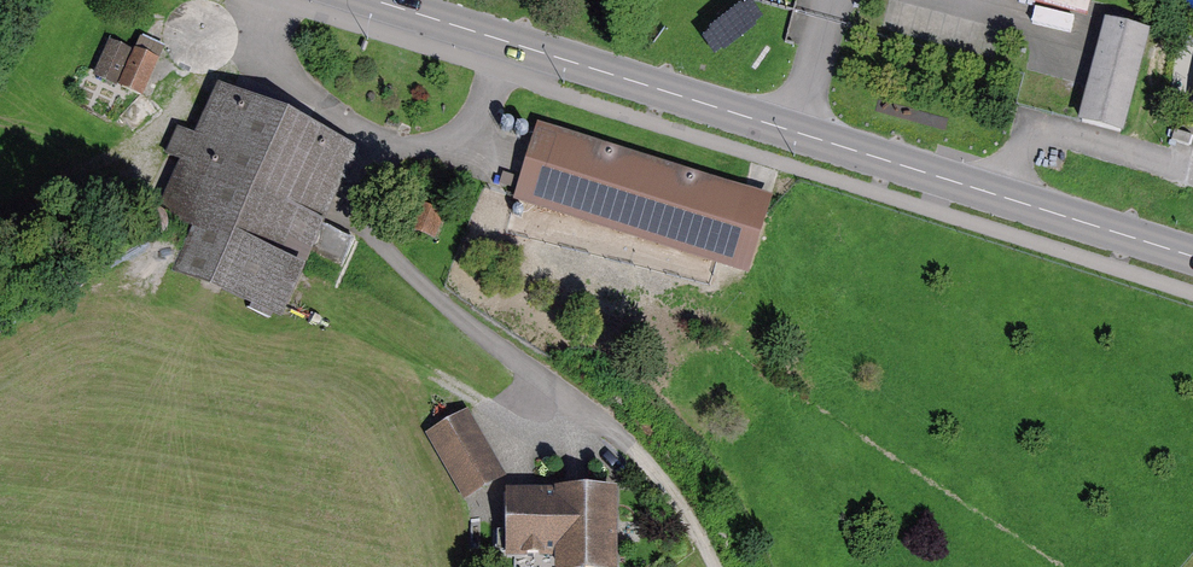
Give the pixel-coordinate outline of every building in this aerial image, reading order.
[(1144,31),(1104,22),(1084,109),(1125,118),(1144,31)] [(134,51),(109,40),(93,75),(142,97),(164,48),(140,37),(134,51)] [(360,150),(218,84),(195,135),(178,127),(165,155),(180,162),(157,211),(192,227),(172,270),(281,320),(360,150)] [(773,198),(537,124),(513,201),(749,275),(773,198)] [(445,214),(419,202),(408,226),(434,238),(445,214)] [(468,410),(426,434),(465,501),(507,477),(468,410)] [(505,490),(505,558),(556,558),(556,566),(618,566),(618,490),(505,490)]
